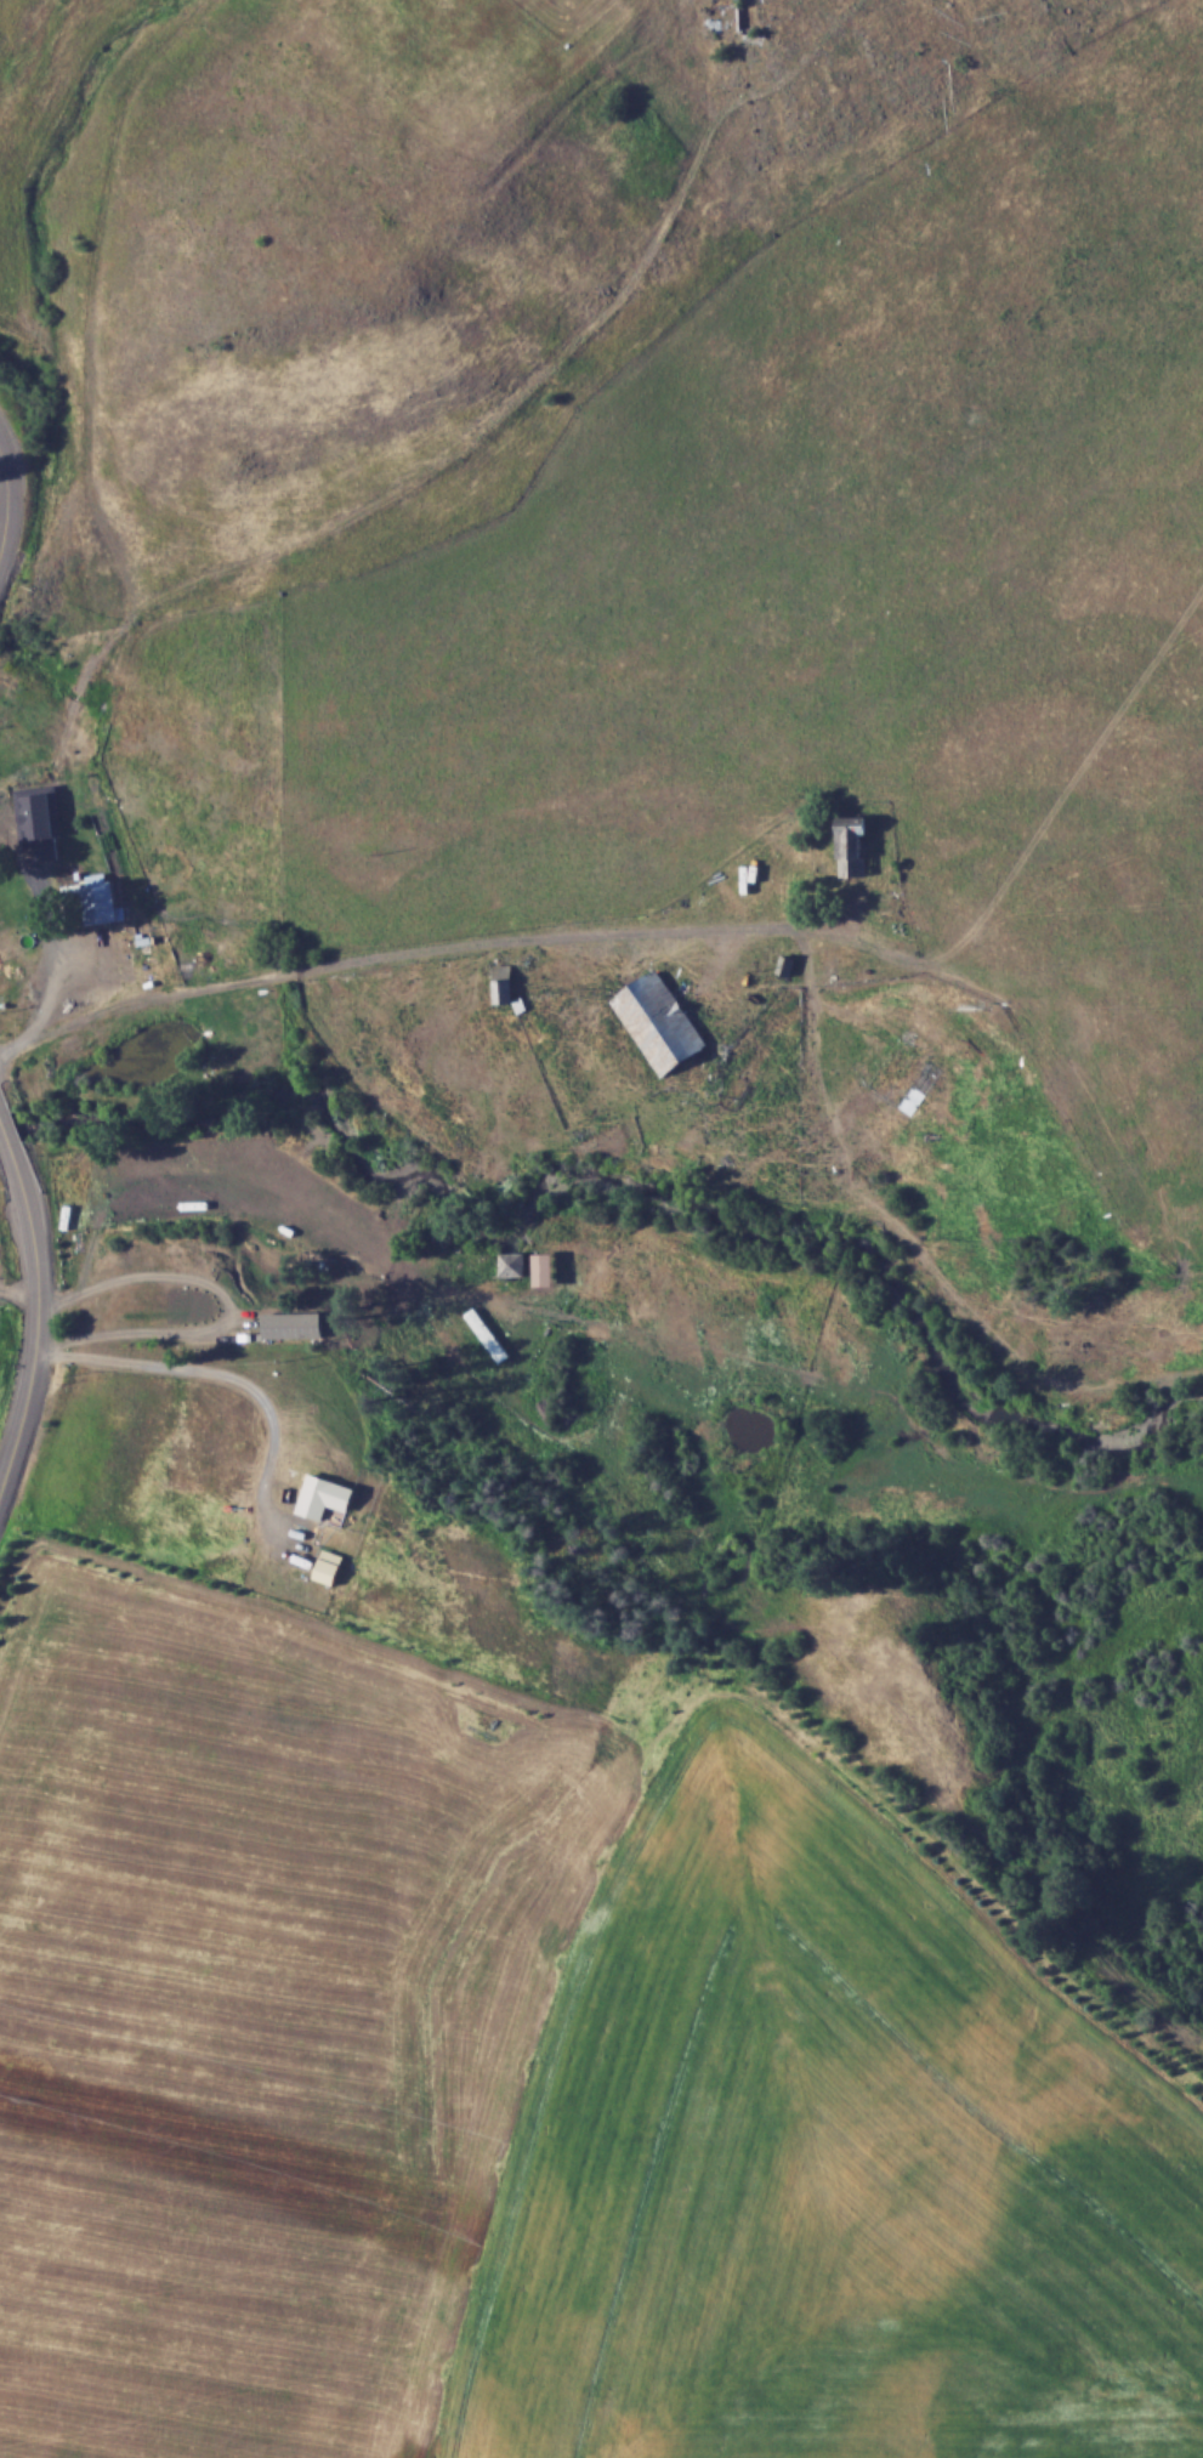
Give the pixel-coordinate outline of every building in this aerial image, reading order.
[(9,819),(0,825),(0,855),(23,840),(9,819)] [(869,820),(839,820),(839,875),(869,875),(869,820)] [(64,885),(66,906),(86,904),(88,925),(120,922),(117,880),(64,885)] [(662,1076),(711,1045),(660,967),(612,998),(662,1076)] [(497,977),(497,1001),(514,1001),(514,977),(497,977)] [(942,1070),(928,1060),(898,1107),(912,1116),(942,1070)] [(528,1276),(528,1251),(502,1252),(502,1276),(528,1276)] [(557,1251),(538,1251),(538,1284),(557,1284),(557,1251)] [(511,1355),(477,1305),(465,1313),(500,1363),(511,1355)] [(325,1311),(265,1311),(265,1339),(325,1339),(325,1311)] [(350,1514),(358,1486),(310,1471),(298,1512),(326,1521),(330,1508),(350,1514)] [(346,1555),(325,1547),(314,1578),(336,1585),(346,1555)]
